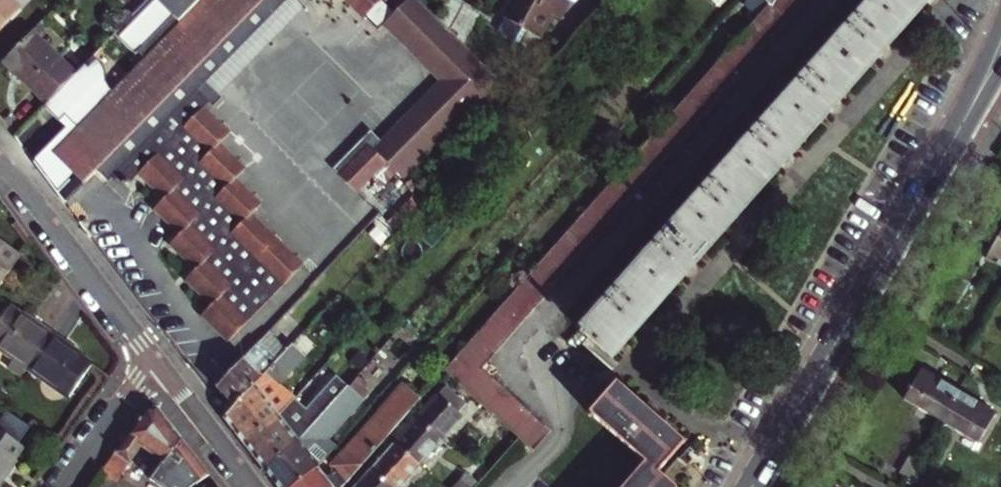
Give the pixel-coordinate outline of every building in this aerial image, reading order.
[(23,8),(15,0),(0,0),(0,31),(23,8)] [(83,123),(51,155),(82,185),(104,164),(125,185),(136,175),(160,200),(151,209),(176,235),(166,244),(193,270),(183,280),(208,305),(199,315),(226,341),(301,266),(250,216),(260,206),(234,180),(245,170),(218,145),(229,134),(202,109),(207,104),(211,108),(221,98),(213,90),(193,71),(263,0),(203,0),(83,123)] [(193,71),(213,90),(300,0),(263,0),(193,71)] [(359,18),(377,0),(341,0),(359,18)] [(386,18),(448,80),(378,153),(403,179),(499,79),(463,43),(428,10),(417,0),(389,0),(385,4),(392,12),(386,18)] [(480,12),(459,0),(433,0),(428,10),(463,43),(480,12)] [(770,7),(766,4),(756,17),(747,28),(735,40),(726,51),(715,63),(705,76),(694,86),(686,97),(674,110),(663,121),(655,133),(643,144),(633,156),(623,167),(615,177),(613,180),(602,192),(593,202),(583,213),(572,225),(562,237),(552,247),(540,260),(529,273),(521,284),(510,295),(499,307),(490,319),(480,330),(469,342),(459,352),(442,371),(463,390),(473,399),(482,407),(487,410),(496,420),(509,430),(516,438),(520,441),(532,452),(550,430),(539,420),(527,410),(516,399),(505,389),(493,379),(482,369),(489,360),(500,348),(510,337),(520,325),(531,313),(541,302),(550,290),(560,279),(572,267),(582,256),(592,244),(603,231),(613,221),(622,209),(633,197),(644,186),(654,174),(664,163),(674,151),(684,140),(694,129),(706,116),(715,105),(725,94),(736,81),(746,70),(756,59),(768,46),(776,35),(787,24),(799,10),(803,6),(806,0),(773,0),(770,7)] [(536,38),(549,14),(558,19),(568,2),(564,0),(509,0),(500,17),(536,38)] [(578,329),(608,357),(662,296),(924,0),(871,0),(690,204),(578,329)] [(743,6),(756,17),(766,4),(770,7),(773,0),(747,0),(743,6)] [(448,80),(386,18),(378,27),(434,80),(371,147),(378,153),(448,80)] [(4,62),(25,83),(55,53),(33,31),(4,62)] [(53,96),(76,73),(55,53),(25,83),(35,92),(42,85),(53,96)] [(42,85),(35,92),(47,103),(53,96),(42,85)] [(88,100),(75,88),(57,107),(69,118),(88,100)] [(1000,268),(1000,228),(983,258),(1000,268)] [(20,258),(0,245),(0,286),(20,258)] [(21,380),(28,369),(53,334),(40,325),(36,330),(20,318),(7,308),(0,318),(0,350),(15,360),(8,369),(21,380)] [(24,313),(20,318),(36,330),(40,325),(24,313)] [(320,386),(331,373),(349,354),(345,350),(362,332),(357,328),(312,378),(320,386)] [(233,404),(285,349),(267,333),(217,386),(216,387),(233,404)] [(314,344),(301,333),(291,344),(304,356),(314,344)] [(53,334),(28,369),(69,398),(91,367),(77,358),(61,347),(65,342),(53,334)] [(80,353),(65,342),(61,347),(77,358),(80,353)] [(274,418),(286,406),(272,390),(304,356),(291,344),(285,349),(233,404),(224,415),(244,442),(274,418)] [(902,398),(940,420),(957,392),(920,369),(902,398)] [(244,442),(263,467),(297,442),(346,387),(346,386),(336,378),(331,373),(320,386),(325,390),(299,419),(286,406),(274,418),(244,442)] [(680,441),(614,383),(588,413),(646,463),(625,486),(673,486),(653,470),(680,441)] [(326,457),(312,471),(290,486),(342,486),(361,463),(385,437),(407,413),(419,398),(404,384),(332,464),(326,457)] [(336,446),(328,440),(363,401),(346,386),(346,387),(297,442),(263,467),(278,486),(290,486),(312,471),(326,457),(336,446)] [(444,387),(415,420),(440,440),(462,416),(458,412),(464,405),(444,387)] [(940,420),(977,442),(994,413),(957,392),(940,420)] [(146,407),(100,473),(107,477),(110,473),(117,478),(132,457),(139,448),(163,464),(155,475),(167,482),(189,453),(178,444),(181,440),(156,407),(146,407)] [(473,418),(507,448),(516,438),(509,430),(496,420),(487,410),(482,407),(473,418)] [(9,413),(0,425),(0,473),(11,458),(21,445),(16,442),(28,426),(9,413)] [(415,420),(394,444),(418,465),(440,440),(415,420)] [(370,471),(390,486),(399,486),(418,465),(394,444),(370,471)] [(139,448),(132,457),(155,475),(163,464),(139,448)] [(897,473),(905,477),(915,461),(907,457),(897,473)] [(6,478),(17,462),(11,458),(0,473),(0,475),(6,478)] [(915,461),(905,477),(913,482),(923,466),(915,461)] [(478,463),(473,469),(479,474),(484,468),(478,463)] [(479,474),(473,469),(469,474),(475,479),(479,474)] [(370,471),(355,486),(390,486),(370,471)] [(110,473),(107,477),(114,483),(117,478),(110,473)] [(474,483),(463,473),(451,486),(470,486),(474,483)]
